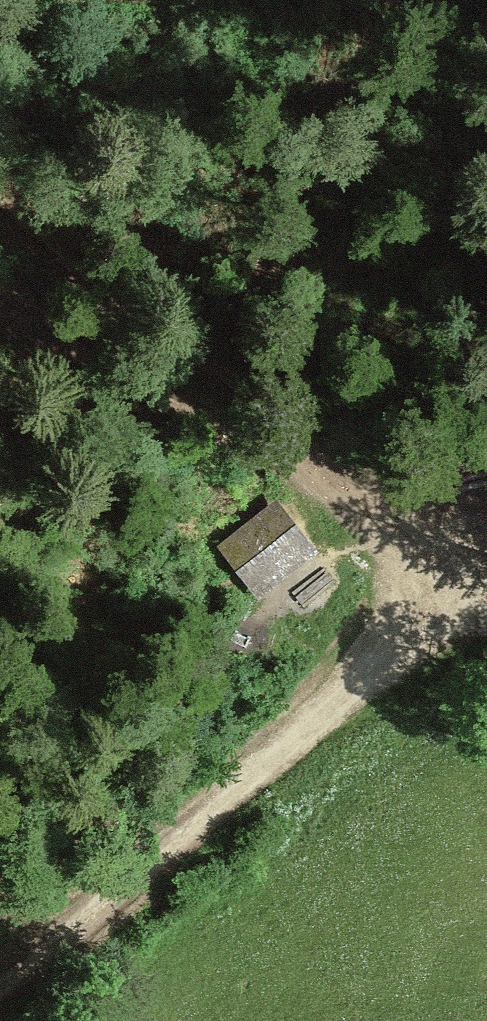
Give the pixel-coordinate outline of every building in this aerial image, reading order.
[(262,598),(318,552),(275,500),(219,546),(262,598)]
